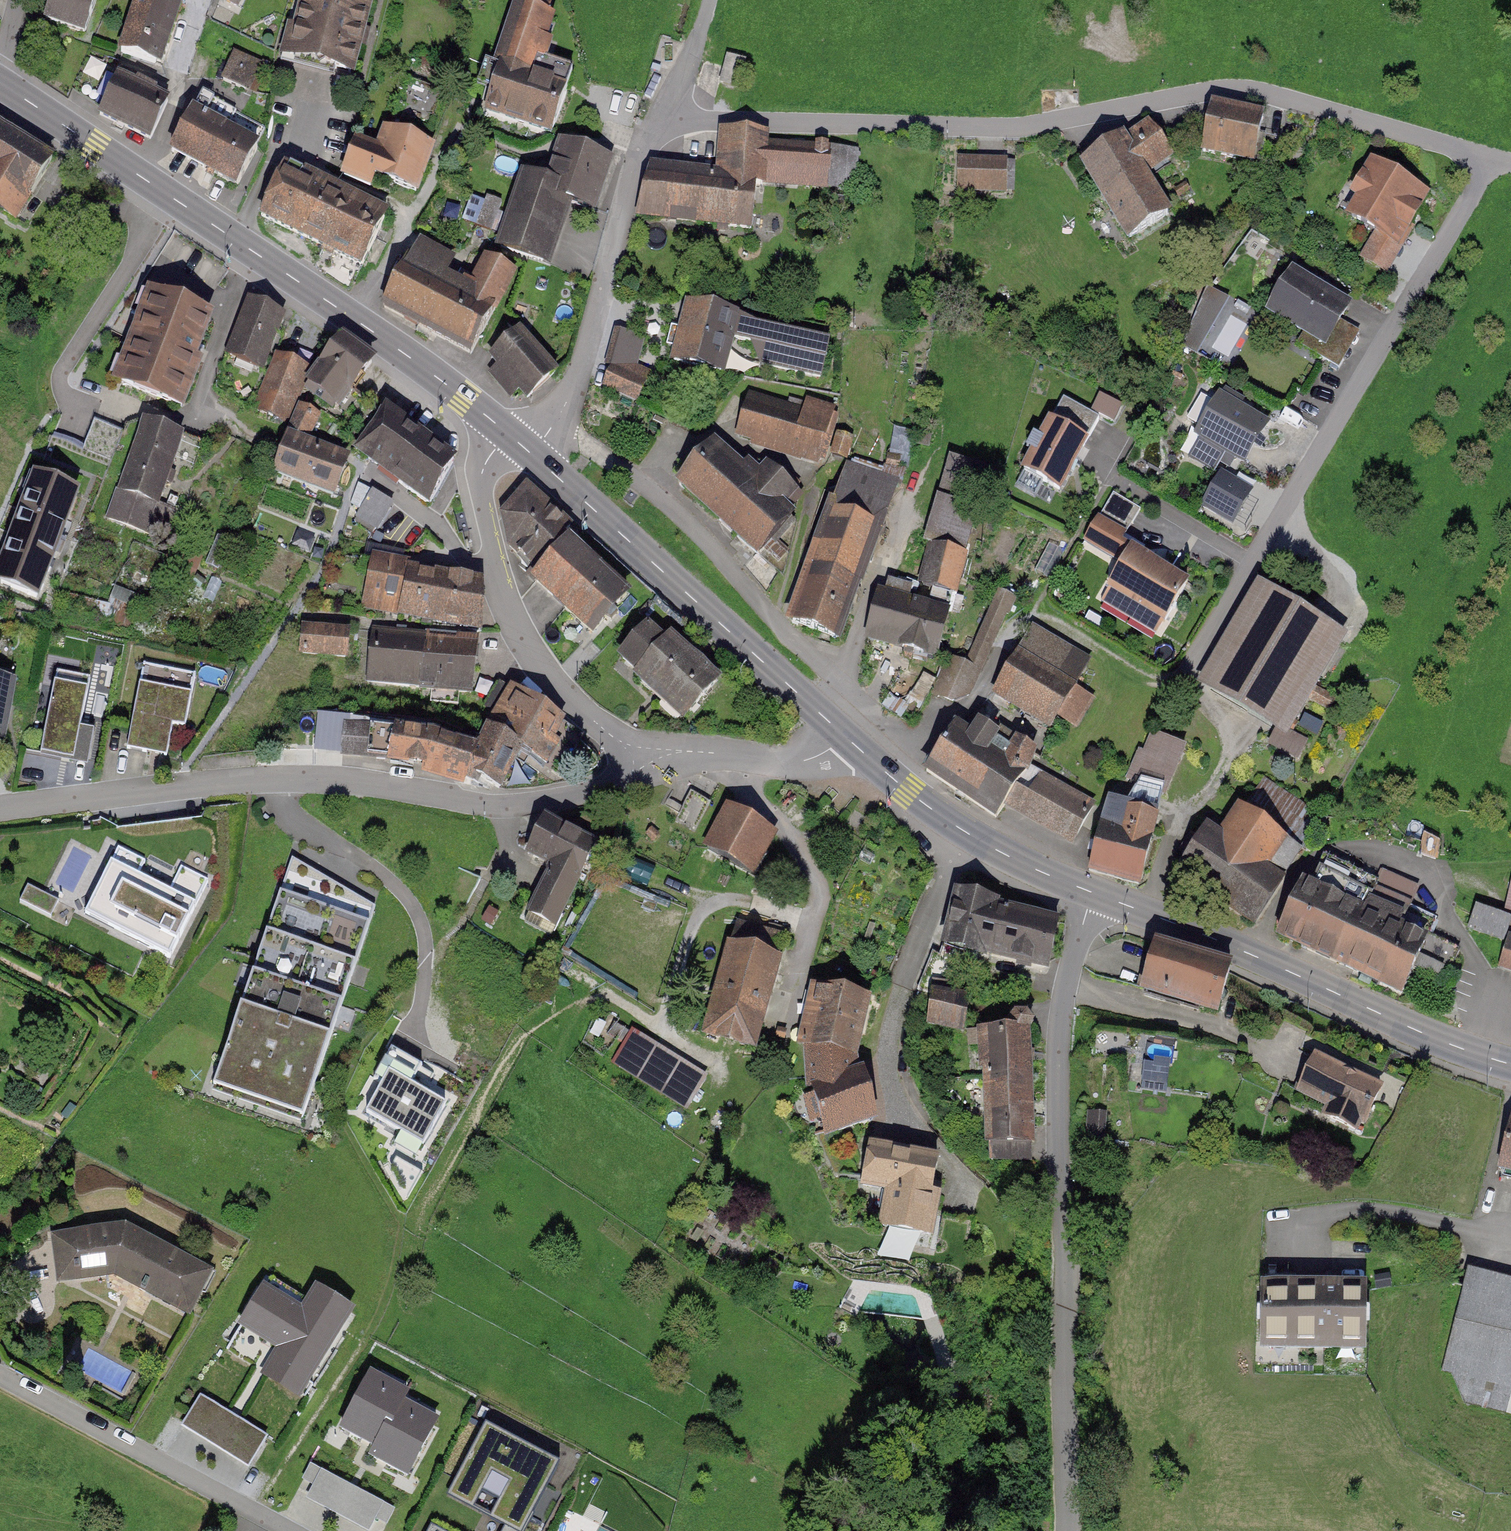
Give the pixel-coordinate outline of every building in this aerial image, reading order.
[(78,30),(89,0),(47,0),(41,16),(78,30)] [(178,0),(134,0),(118,49),(158,62),(178,0)] [(370,0),(297,0),(283,64),(353,80),(370,0)] [(486,69),(530,83),(549,20),(506,6),(486,69)] [(258,69),(234,55),(218,84),(242,98),(258,69)] [(118,69),(96,109),(146,137),(169,97),(118,69)] [(482,119),(543,138),(557,92),(496,73),(482,119)] [(191,106),(167,147),(233,184),(256,143),(191,106)] [(1262,120),(1206,109),(1197,155),(1252,166),(1262,120)] [(1150,116),(1079,161),(1128,237),(1172,209),(1148,172),(1175,155),(1150,116)] [(0,119),(0,181),(28,198),(56,154),(0,119)] [(420,189),(437,142),(382,122),(375,142),(354,134),(340,173),(369,184),(373,173),(420,189)] [(556,141),(542,183),(599,202),(613,160),(556,141)] [(751,224),(755,174),(853,183),(856,155),(716,142),(714,167),(651,161),(646,215),(751,224)] [(1385,268),(1431,192),(1371,157),(1350,193),(1358,197),(1347,214),(1374,230),(1360,254),(1385,268)] [(1010,162),(955,159),(953,193),(1008,196),(1010,162)] [(284,171),(261,216),(362,265),(384,220),(368,213),(372,205),(359,199),(355,206),(284,171)] [(520,175),(492,249),(543,269),(571,195),(520,175)] [(489,226),(497,200),(473,194),(466,220),(489,226)] [(470,353),(510,280),(479,263),(464,290),(445,280),(456,261),(418,241),(382,305),(470,353)] [(1349,305),(1287,270),(1262,314),(1324,349),(1349,305)] [(176,401),(210,311),(144,286),(109,375),(176,401)] [(686,297),(670,362),(723,375),(733,337),(739,310),(686,297)] [(263,369),(285,314),(247,299),(225,353),(263,369)] [(759,322),(739,310),(733,337),(752,340),(762,364),(823,378),(831,337),(759,322)] [(516,333),(485,358),(492,366),(487,370),(509,397),(518,390),(525,398),(552,376),(516,333)] [(370,367),(336,342),(299,391),(333,416),(370,367)] [(307,365),(274,352),(251,410),(284,423),(307,365)] [(614,356),(602,387),(640,402),(652,371),(614,356)] [(747,390),(734,440),(819,463),(833,413),(747,390)] [(1264,424),(1211,395),(1187,438),(1239,468),(1264,424)] [(1064,492),(1101,419),(1060,398),(1022,471),(1064,492)] [(417,434),(382,407),(347,450),(383,478),(417,434)] [(178,435),(138,422),(104,520),(145,534),(178,435)] [(452,462),(417,434),(383,478),(418,506),(452,462)] [(715,437),(676,481),(760,555),(799,511),(794,507),(805,495),(768,461),(761,469),(750,460),(746,464),(715,437)] [(346,462),(283,439),(270,476),(332,499),(346,462)] [(989,466),(947,455),(924,541),(966,552),(989,466)] [(789,622),(840,640),(895,480),(844,462),(789,622)] [(1254,491),(1222,472),(1200,508),(1233,527),(1254,491)] [(39,603),(80,494),(33,476),(0,564),(0,588),(39,603)] [(551,513),(524,486),(515,496),(498,513),(503,542),(526,565),(564,526),(551,513)] [(1140,509),(1113,493),(1098,519),(1125,534),(1140,509)] [(583,633),(624,589),(569,537),(528,581),(583,633)] [(360,605),(480,629),(484,579),(410,564),(411,559),(370,551),(360,605)] [(919,589),(956,597),(963,558),(926,551),(919,589)] [(1189,588),(1127,552),(1097,604),(1159,639),(1189,588)] [(949,608),(877,587),(862,639),(936,658),(949,608)] [(1012,597),(998,591),(966,665),(947,657),(931,693),(951,702),(970,695),(1012,597)] [(1287,737),(1340,639),(1254,593),(1201,692),(1287,737)] [(716,684),(647,623),(611,664),(680,724),(716,684)] [(351,657),(353,627),(304,624),(302,654),(351,657)] [(366,683),(420,689),(426,634),(372,628),(366,683)] [(1017,654),(1070,685),(1085,658),(1032,628),(1017,654)] [(420,689),(474,694),(480,639),(426,634),(420,689)] [(1078,689),(1017,654),(989,703),(1050,738),(1078,689)] [(186,730),(195,677),(139,668),(126,750),(167,757),(172,727),(186,730)] [(75,761),(91,681),(54,673),(38,753),(75,761)] [(13,683),(0,681),(0,740),(3,740),(13,683)] [(566,727),(507,694),(486,732),(544,765),(566,727)] [(316,752),(385,759),(388,727),(319,720),(316,752)] [(393,725),(385,759),(464,777),(472,743),(393,725)] [(953,728),(923,774),(992,819),(1022,773),(953,728)] [(1165,796),(1186,745),(1153,732),(1132,783),(1165,796)] [(527,759),(489,738),(472,769),(510,790),(527,759)] [(1028,770),(1007,809),(1072,844),(1093,805),(1028,770)] [(711,798),(690,787),(675,816),(696,827),(711,798)] [(1174,876),(1251,928),(1304,850),(1226,798),(1174,876)] [(1108,803),(1090,868),(1143,883),(1161,818),(1108,803)] [(777,836),(721,809),(698,856),(754,883),(777,836)] [(521,915),(555,932),(597,846),(540,818),(519,862),(541,873),(521,915)] [(140,863),(110,849),(80,912),(170,955),(203,887),(174,873),(163,895),(132,880),(140,863)] [(212,1092),(304,1123),(377,907),(290,858),(212,1092)] [(1304,881),(1278,937),(1405,997),(1433,937),(1405,923),(1421,888),(1382,869),(1377,881),(1327,858),(1314,885),(1304,881)] [(59,902),(27,885),(19,900),(50,917),(59,902)] [(1510,937),(1510,888),(1505,914),(1477,904),(1468,928),(1508,942),(1510,936),(1510,937)] [(1059,924),(954,899),(942,946),(1047,972),(1059,924)] [(1499,967),(1510,971),(1510,937),(1510,936),(1508,942),(1499,967)] [(1444,976),(1454,945),(1433,939),(1423,969),(1444,976)] [(1192,955),(1151,944),(1139,992),(1180,1003),(1192,955)] [(753,1053),(778,963),(721,948),(697,1038),(753,1053)] [(1232,965),(1192,955),(1180,1003),(1220,1013),(1232,965)] [(806,1089),(856,1073),(850,1062),(862,1005),(805,990),(786,1051),(801,1057),(806,1089)] [(962,1035),(966,1001),(927,996),(923,1031),(962,1035)] [(701,1074),(626,1032),(606,1066),(682,1109),(701,1074)] [(1035,1163),(1026,1035),(979,1038),(988,1166),(1035,1163)] [(422,1067),(391,1049),(373,1080),(383,1086),(367,1114),(423,1146),(445,1108),(410,1088),(422,1067)] [(1378,1092),(1305,1059),(1289,1094),(1361,1128),(1378,1092)] [(1144,1064),(1140,1088),(1166,1092),(1169,1067),(1144,1064)] [(823,1143),(873,1127),(856,1073),(806,1089),(823,1143)] [(1104,1140),(1106,1114),(1087,1112),(1086,1139),(1104,1140)] [(1503,1115),(1486,1180),(1510,1187),(1510,1117),(1503,1115)] [(935,1162),(865,1148),(856,1196),(884,1201),(876,1240),(935,1251),(945,1196),(929,1193),(935,1162)] [(116,1228),(48,1239),(57,1284),(115,1272),(186,1312),(206,1276),(116,1228)] [(1466,1271),(1437,1393),(1510,1410),(1510,1281),(1466,1271)] [(230,1328),(267,1351),(294,1307),(296,1304),(255,1278),(246,1292),(251,1294),(230,1328)] [(1363,1284),(1255,1283),(1254,1351),(1362,1353),(1363,1284)] [(274,1355),(257,1381),(290,1401),(341,1320),(301,1295),(296,1304),(294,1307),(267,1351),(274,1355)] [(368,1461),(408,1481),(437,1423),(402,1406),(408,1395),(368,1374),(340,1429),(375,1447),(368,1461)] [(241,1467),(259,1438),(194,1399),(176,1428),(241,1467)] [(447,1495),(470,1508),(491,1473),(512,1484),(492,1520),(512,1530),(523,1530),(559,1467),(486,1426),(447,1495)] [(367,1530),(368,1530),(374,1520),(387,1526),(395,1512),(307,1465),(300,1478),(317,1487),(310,1501),(367,1530)]
